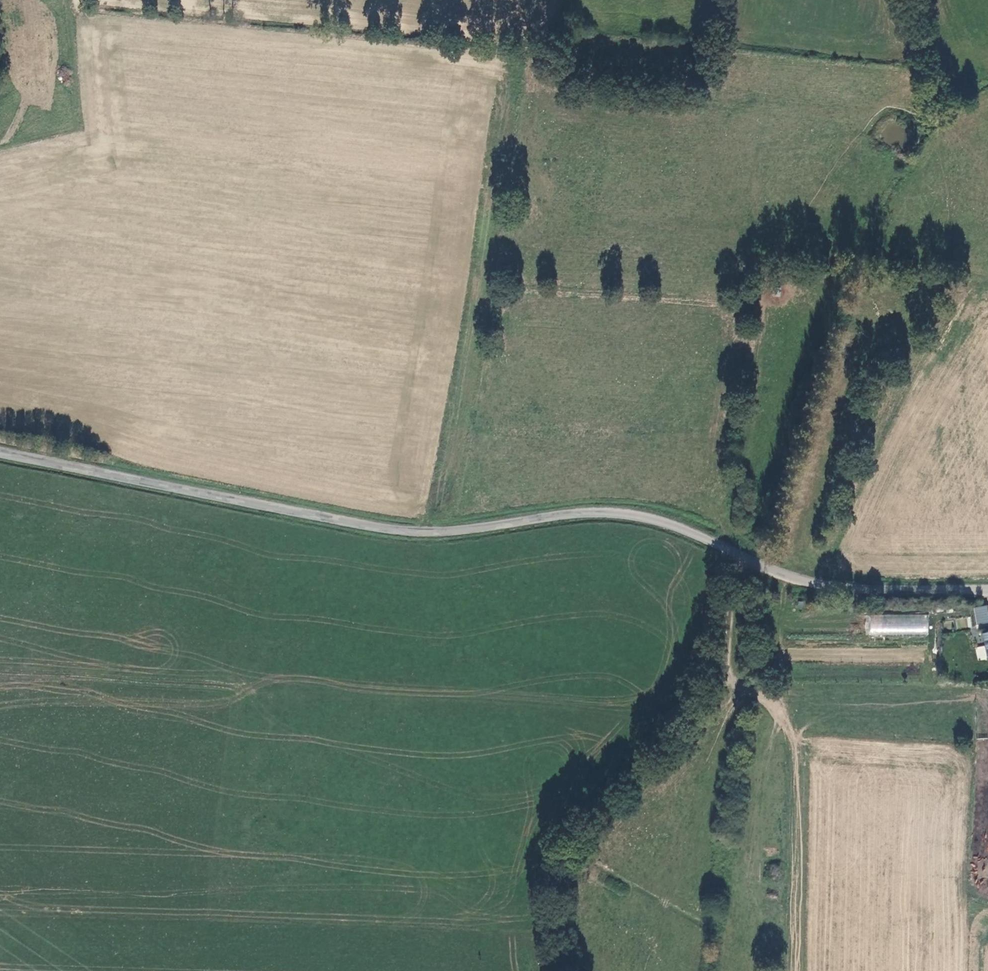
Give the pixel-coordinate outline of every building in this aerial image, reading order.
[(987,630),(987,606),(972,608),(977,632),(983,632),(987,630)] [(926,615),(866,615),(866,634),(926,633),(926,615)]
